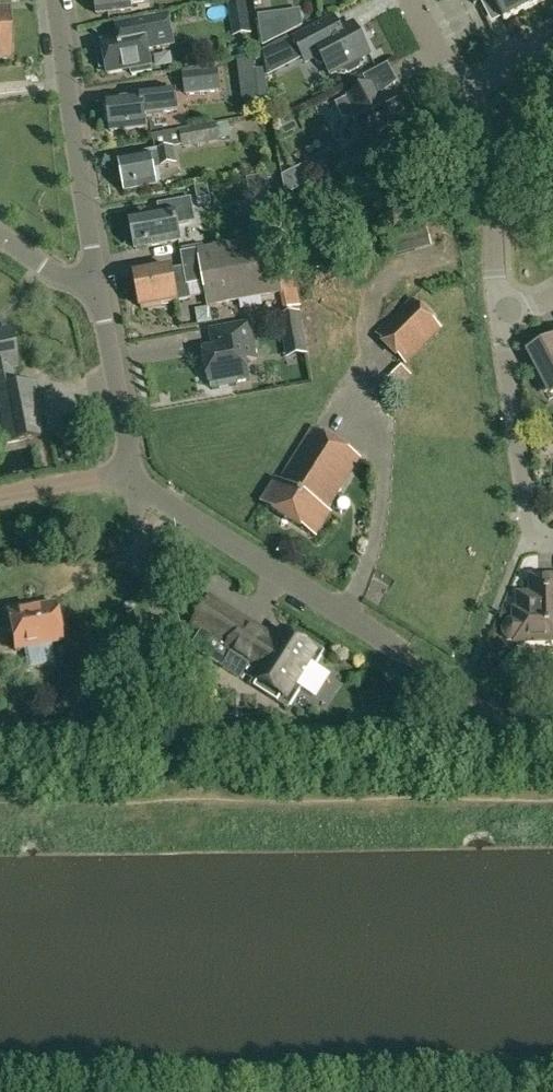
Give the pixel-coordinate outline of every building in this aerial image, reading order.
[(97,15),(131,11),(130,5),(145,3),(145,0),(95,0),(97,15)] [(504,22),(524,11),(518,0),(492,0),(493,0),(504,22)] [(524,11),(544,1),(544,0),(518,0),(524,11)] [(10,59),(7,9),(0,10),(0,60),(10,59)] [(299,10),(258,16),(263,47),(302,27),(299,10)] [(173,44),(168,16),(116,26),(119,41),(102,44),(103,50),(97,52),(101,71),(107,70),(108,74),(132,69),(132,75),(152,72),(147,49),(173,44)] [(288,38),(262,52),(263,56),(266,77),(303,57),(304,60),(312,56),(316,64),(321,66),(324,64),(330,75),(343,68),(345,71),(350,73),(357,69),(359,64),(357,61),(369,55),(353,25),(337,34),(333,32),(327,22),(293,40),(294,42),(291,44),(288,38)] [(216,73),(184,77),(186,97),(219,94),(216,73)] [(367,87),(335,104),(342,118),(347,120),(351,118),(363,141),(359,143),(357,147),(362,157),(400,137),(395,128),(405,123),(403,121),(401,116),(402,112),(398,104),(394,103),(390,96),(384,99),(380,101),(371,85),(367,87)] [(145,129),(144,116),(177,113),(175,93),(136,97),(136,101),(107,104),(110,133),(145,129)] [(182,149),(219,142),(218,141),(231,138),(228,122),(215,125),(215,123),(179,130),(182,149)] [(152,169),(174,165),(171,149),(144,154),(144,158),(119,162),(124,192),(156,186),(152,169)] [(286,195),(303,186),(294,170),(282,176),(286,195)] [(180,243),(177,226),(196,222),(192,198),(158,205),(160,216),(130,222),(135,251),(166,245),(180,243)] [(278,234),(274,210),(252,214),(255,227),(249,228),(251,239),(278,234)] [(387,231),(395,257),(460,238),(454,213),(387,231)] [(270,238),(198,250),(204,282),(208,307),(280,294),(274,264),(270,238)] [(204,282),(198,250),(180,254),(182,268),(186,285),(187,285),(204,282)] [(298,310),(290,261),(274,264),(280,294),(283,313),(298,310)] [(190,300),(187,285),(186,285),(182,268),(135,276),(141,310),(177,303),(177,302),(190,300)] [(410,298),(374,333),(406,365),(441,329),(410,298)] [(283,347),(303,344),(305,344),(300,313),(278,317),(283,347)] [(255,360),(249,325),(210,332),(213,349),(203,351),(206,365),(203,368),(205,378),(208,380),(209,383),(211,383),(212,392),(238,387),(238,381),(248,379),(245,362),(255,360)] [(42,437),(35,406),(37,406),(33,386),(15,390),(11,368),(15,367),(8,333),(0,334),(0,412),(7,444),(42,437)] [(551,395),(552,395),(552,342),(530,354),(542,378),(539,380),(546,393),(549,391),(551,395)] [(386,380),(397,389),(410,375),(401,366),(386,380)] [(326,511),(359,458),(313,429),(280,482),(277,480),(262,504),(315,537),(330,513),(326,511)] [(513,622),(512,622),(511,622),(509,623),(508,624),(507,625),(506,626),(506,627),(505,629),(505,630),(505,632),(506,633),(506,635),(507,636),(508,637),(509,638),(511,639),(512,639),(515,639),(515,641),(552,641),(552,578),(532,578),(532,595),(519,595),(519,611),(515,611),(515,622),(513,622)] [(289,709),(302,689),(316,697),(329,676),(315,667),(324,652),(307,641),(304,647),(286,635),(285,635),(283,635),(282,636),(276,645),(269,640),(269,639),(269,638),(268,637),(268,636),(209,599),(190,629),(198,634),(191,645),(244,679),(247,675),(270,689),(267,695),(289,709)] [(50,663),(47,645),(59,643),(53,604),(6,611),(13,651),(24,649),(27,667),(50,663)]
